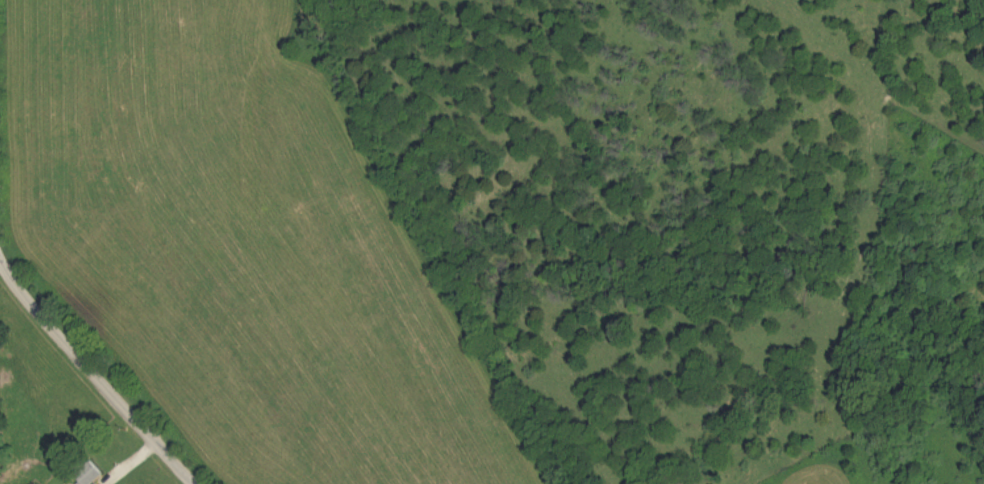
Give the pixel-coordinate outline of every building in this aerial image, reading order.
[(105,476),(99,469),(81,483),(96,483),(105,476)]
